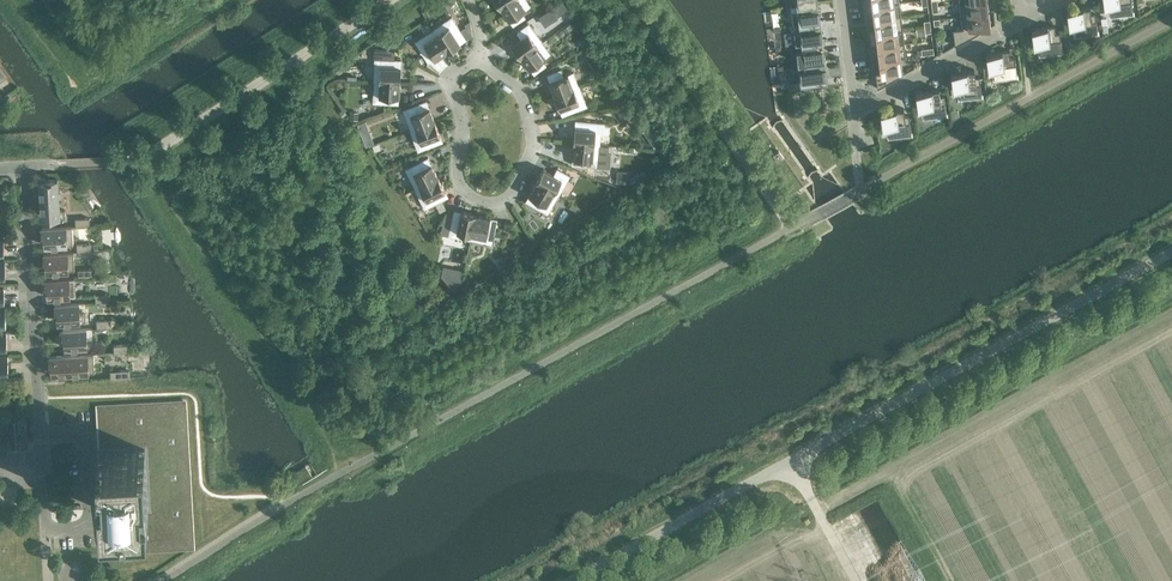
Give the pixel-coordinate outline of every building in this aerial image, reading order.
[(501,8),(513,26),(526,18),(522,12),(531,6),(527,0),(512,0),(501,7),(501,8)] [(988,0),(984,0),(960,3),(961,16),(989,12),(988,8),(989,8),(988,0)] [(1103,2),(1104,2),(1104,6),(1108,5),(1108,6),(1109,5),(1110,16),(1133,13),(1131,0),(1103,0),(1103,2)] [(821,22),(818,2),(797,5),(797,12),(792,13),(793,25),(799,24),(821,22)] [(900,2),(894,3),(872,6),(872,9),(873,9),(873,12),(872,12),(873,20),(901,16),(900,2)] [(1067,9),(1068,21),(1069,25),(1073,25),(1074,25),(1075,35),(1098,33),(1095,14),(1091,14),(1090,6),(1067,9)] [(991,27),(989,12),(961,16),(963,29),(953,30),(955,46),(979,33),(978,28),(991,27)] [(903,30),(901,16),(873,20),(874,23),(875,26),(874,26),(875,33),(903,30)] [(466,39),(452,17),(433,29),(433,30),(433,29),(447,51),(447,52),(466,39)] [(823,41),(821,22),(799,24),(800,31),(794,32),(796,44),(801,43),(823,41)] [(542,41),(529,23),(517,32),(521,38),(512,45),(521,57),(542,41),(542,42),(542,41)] [(1031,29),(1033,41),(1034,44),(1037,44),(1039,44),(1040,55),(1063,52),(1060,33),(1056,33),(1055,26),(1031,29)] [(433,29),(433,30),(415,41),(428,63),(447,51),(433,29)] [(905,43),(903,30),(875,33),(875,37),(876,36),(876,39),(877,47),(905,43)] [(521,57),(534,75),(546,66),(542,60),(551,53),(542,42),(542,41),(521,57)] [(825,60),(823,41),(801,43),(802,50),(796,51),(798,63),(804,62),(825,60)] [(906,58),(905,43),(877,47),(877,50),(878,50),(878,53),(877,53),(878,60),(901,58),(906,58)] [(594,50),(591,45),(586,48),(590,53),(594,50)] [(986,53),(988,65),(988,69),(992,69),(993,69),(995,79),(1017,77),(1015,58),(1010,58),(1010,51),(986,53)] [(901,58),(878,60),(879,64),(881,73),(875,73),(877,89),(903,75),(901,58)] [(401,60),(375,59),(374,81),(400,82),(401,60)] [(828,79),(825,60),(804,62),(804,69),(799,70),(800,82),(828,79)] [(563,76),(561,69),(547,74),(555,95),(579,86),(573,72),(563,76)] [(951,73),(952,85),(953,85),(953,88),(957,88),(958,88),(959,99),(982,96),(980,77),(975,77),(974,70),(951,73)] [(374,81),(373,103),(399,104),(400,82),(374,81)] [(579,85),(579,86),(555,95),(554,95),(562,116),(587,107),(579,85)] [(916,92),(917,104),(918,108),(921,107),(922,107),(923,107),(924,118),(947,115),(944,96),(940,97),(939,89),(916,92)] [(435,121),(427,100),(403,109),(411,130),(435,121)] [(630,116),(625,107),(617,111),(621,120),(630,116)] [(880,111),(882,123),(883,127),(886,126),(886,127),(888,126),(889,137),(911,134),(909,115),(905,116),(904,108),(880,111)] [(575,120),(573,143),(574,143),(574,142),(600,145),(601,131),(609,132),(609,123),(575,120)] [(366,121),(358,124),(361,131),(369,128),(366,121)] [(435,121),(411,130),(410,130),(418,151),(443,142),(435,121)] [(663,142),(658,135),(650,140),(655,147),(663,142)] [(574,143),(572,165),(587,166),(587,159),(598,160),(600,145),(574,142),(574,143)] [(779,151),(773,155),(778,162),(784,158),(779,151)] [(438,177),(428,157),(405,169),(415,188),(415,189),(438,177)] [(570,175),(557,168),(554,174),(544,169),(536,182),(537,182),(559,195),(570,175)] [(627,185),(628,172),(619,171),(618,184),(627,185)] [(438,177),(415,189),(415,188),(415,189),(425,209),(449,197),(438,177)] [(59,210),(58,179),(47,180),(47,183),(46,183),(45,181),(38,181),(38,184),(40,184),(41,215),(40,215),(40,218),(49,217),(49,218),(66,217),(65,210),(59,210)] [(537,182),(536,182),(525,201),(548,214),(559,195),(537,182)] [(577,206),(574,211),(581,215),(584,210),(577,206)] [(476,214),(454,210),(449,236),(471,240),(470,240),(476,215),(476,214)] [(470,240),(471,240),(492,244),(498,219),(476,215),(470,240)] [(90,225),(90,218),(75,219),(76,226),(90,225)] [(73,244),(72,226),(42,228),(42,230),(39,230),(40,237),(43,237),(43,239),(44,239),(45,247),(47,247),(47,246),(73,244)] [(92,251),(91,243),(77,244),(77,252),(92,251)] [(75,270),(74,252),(44,254),(44,265),(45,265),(46,273),(48,273),(48,272),(75,270)] [(418,263),(411,268),(416,276),(423,271),(418,263)] [(93,277),(93,269),(78,270),(79,277),(93,277)] [(76,296),(75,278),(45,279),(45,282),(42,282),(43,288),(46,288),(46,290),(47,290),(47,299),(50,299),(50,297),(76,296)] [(110,301),(110,294),(95,295),(96,302),(110,301)] [(85,303),(80,303),(55,305),(56,316),(57,315),(57,324),(60,324),(60,323),(86,321),(86,313),(80,314),(79,304),(85,303)] [(111,327),(111,320),(97,320),(97,328),(111,327)] [(92,328),(87,328),(62,330),(62,332),(60,332),(60,339),(63,339),(63,341),(64,341),(65,349),(67,349),(67,348),(93,346),(93,339),(87,339),(87,329),(92,329),(92,328)] [(128,352),(128,344),(114,345),(114,353),(128,352)] [(95,372),(94,354),(49,356),(50,359),(47,359),(47,365),(50,365),(50,368),(54,367),(54,368),(51,369),(52,376),(54,376),(54,374),(95,372)] [(0,356),(0,372),(9,371),(8,356),(0,356)] [(110,371),(111,379),(130,378),(129,370),(110,371)] [(193,547),(185,402),(97,407),(96,407),(97,432),(97,434),(98,443),(99,449),(101,480),(100,480),(101,495),(101,494),(102,508),(102,511),(103,526),(104,552),(193,547)] [(27,442),(26,414),(10,415),(12,443),(27,442)]
